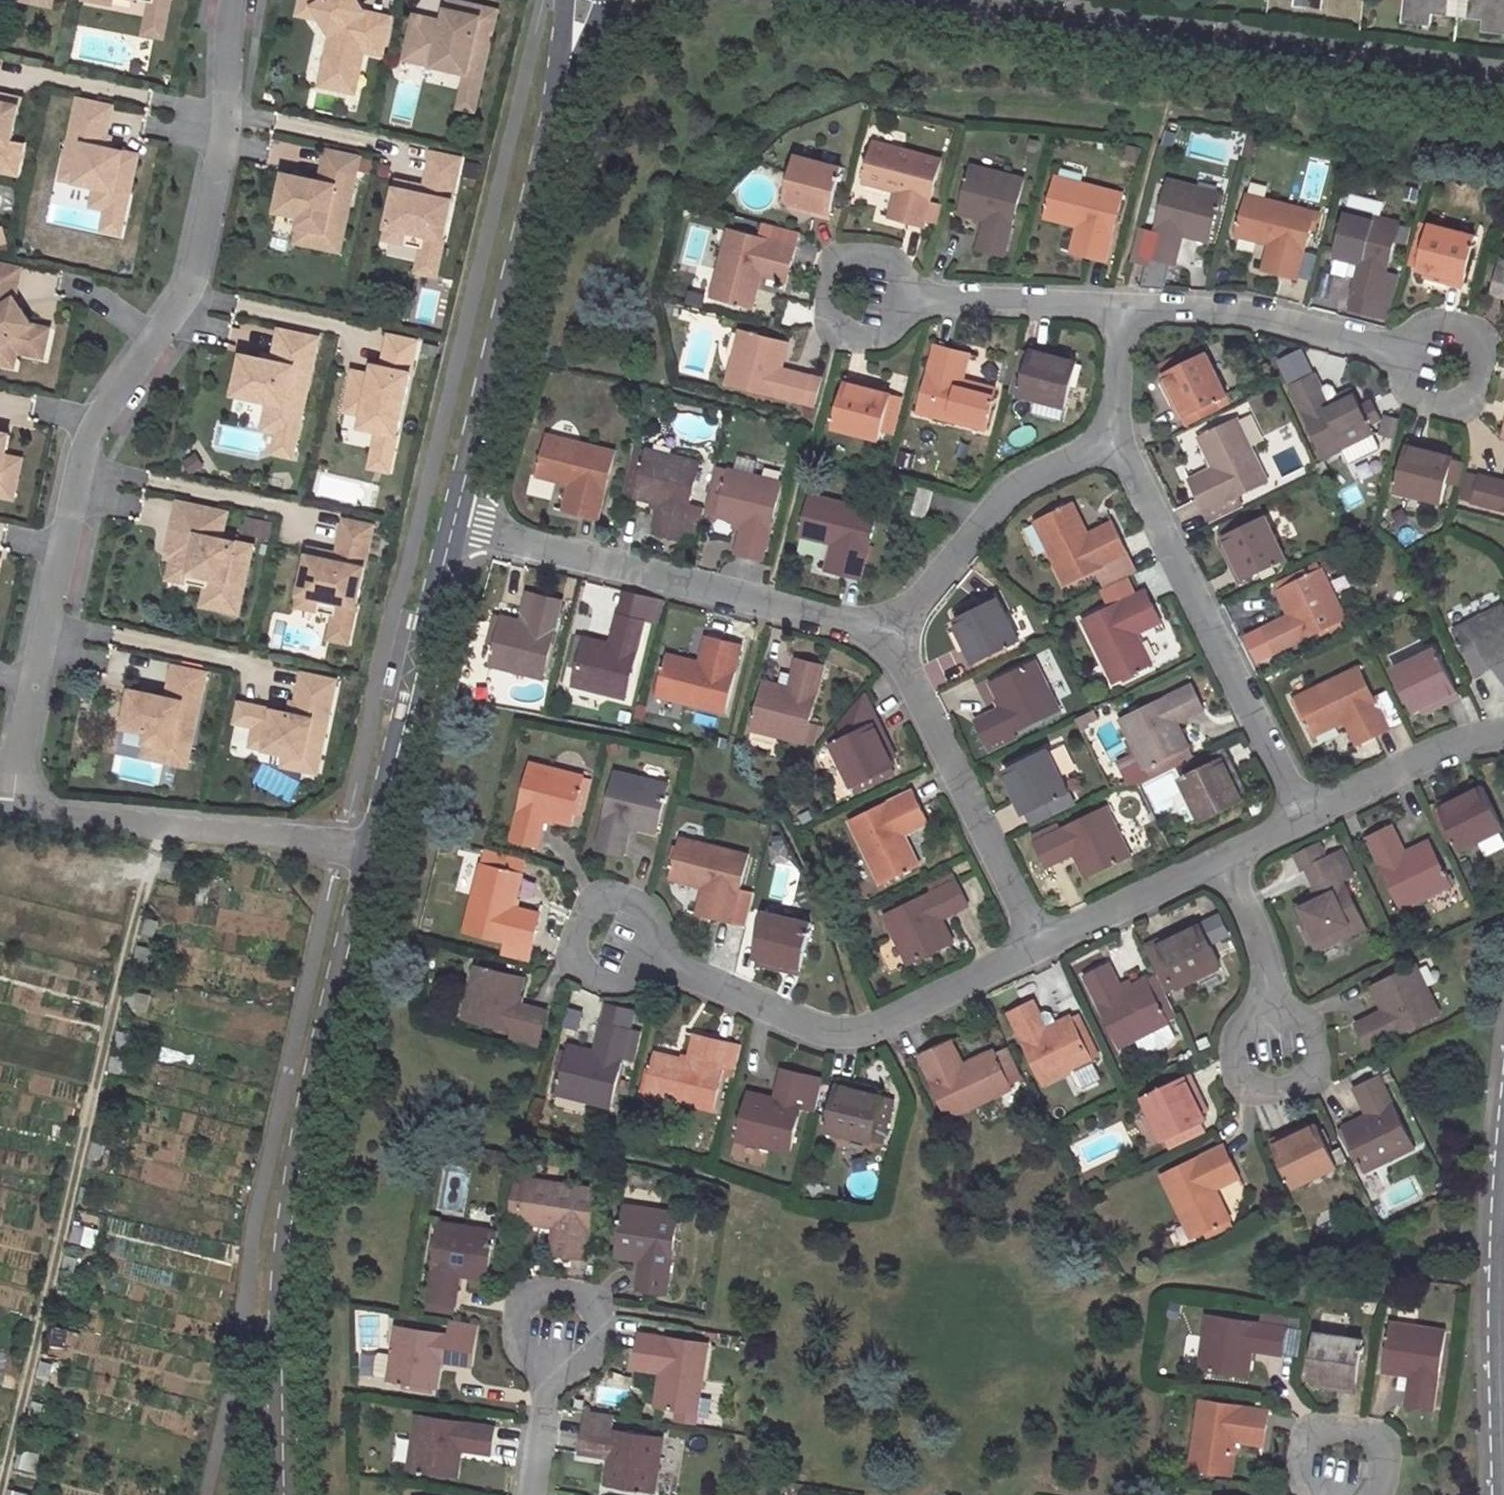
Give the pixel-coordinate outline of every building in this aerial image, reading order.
[(20,2),(52,9),(53,0),(21,0),(20,2)] [(133,0),(151,3),(145,35),(163,38),(170,0),(133,0)] [(301,5),(314,8),(323,21),(333,35),(326,66),(361,74),(365,52),(383,56),(391,18),(367,13),(362,16),(356,6),(360,3),(358,0),(302,0),(301,5)] [(450,0),(448,10),(464,14),(467,4),(450,0)] [(1295,7),(1320,10),(1321,0),(1295,0),(1295,7)] [(1405,23),(1431,26),(1432,15),(1448,16),(1449,0),(1408,0),(1405,23)] [(1468,19),(1483,20),(1482,32),(1503,34),(1503,0),(1470,0),(1468,19)] [(367,13),(360,3),(356,6),(362,16),(367,13)] [(468,74),(484,77),(499,11),(478,6),(467,4),(464,14),(448,10),(445,23),(416,16),(406,60),(468,74)] [(314,8),(301,5),(299,16),(323,21),(314,8)] [(361,74),(326,66),(321,87),(356,94),(361,74)] [(484,77),(468,74),(461,108),(476,112),(484,77)] [(9,160),(12,145),(21,101),(10,99),(0,97),(0,158),(9,160)] [(105,150),(113,109),(79,102),(63,183),(97,190),(113,193),(131,196),(136,176),(139,157),(105,150)] [(942,159),(874,141),(863,182),(896,191),(890,217),(925,226),(926,220),(938,223),(943,204),(931,200),(942,159)] [(0,158),(0,173),(18,177),(24,148),(12,145),(9,160),(0,158)] [(362,158),(328,151),(322,183),(316,181),(315,186),(309,185),(310,180),(286,175),(282,194),(279,213),(303,218),(301,227),(345,237),(362,158)] [(463,159),(434,153),(431,171),(427,187),(426,195),(418,193),(420,186),(400,182),(387,241),(410,245),(413,233),(447,240),(463,159)] [(792,203),(816,209),(815,214),(829,218),(842,167),(797,155),(785,201),(792,203)] [(1005,255),(1024,178),(972,164),(960,212),(985,219),(978,248),(1005,255)] [(1046,217),(1079,226),(1073,251),(1107,260),(1124,193),(1056,175),(1046,217)] [(1221,192),(1169,178),(1156,231),(1140,228),(1133,259),(1150,263),(1152,257),(1176,263),(1183,234),(1210,241),(1221,192)] [(427,187),(420,186),(418,193),(426,195),(427,187)] [(123,236),(131,196),(113,193),(97,190),(93,209),(109,212),(105,233),(123,236)] [(1320,212),(1248,193),(1237,235),(1270,243),(1263,269),(1299,278),(1312,228),(1316,229),(1320,212)] [(816,209),(792,203),(791,208),(815,214),(816,209)] [(1387,272),(1400,222),(1348,208),(1336,257),(1352,261),(1349,275),(1358,277),(1354,292),(1356,293),(1391,302),(1398,275),(1387,272)] [(1426,271),(1449,278),(1448,282),(1462,286),(1475,236),(1421,221),(1414,246),(1423,248),(1418,267),(1418,269),(1426,271)] [(345,237),(301,227),(298,243),(342,252),(345,237)] [(729,229),(712,296),(753,307),(761,274),(788,281),(797,246),(729,229)] [(439,277),(447,240),(413,233),(410,245),(425,248),(420,273),(439,277)] [(1418,267),(1423,248),(1414,246),(1409,264),(1418,267)] [(1501,258),(1492,293),(1503,297),(1503,259),(1501,258)] [(0,359),(0,366),(17,370),(20,355),(46,361),(50,343),(53,332),(36,328),(24,311),(20,313),(14,303),(18,301),(24,271),(0,266),(0,347),(2,350),(0,359)] [(1425,276),(1448,282),(1449,278),(1426,271),(1425,276)] [(1391,302),(1356,293),(1352,308),(1387,317),(1391,302)] [(24,311),(18,301),(14,303),(20,313),(24,311)] [(321,339),(282,331),(276,359),(275,367),(267,365),(267,361),(245,357),(240,381),(237,397),(272,404),(270,410),(305,417),(321,339)] [(727,383),(815,406),(820,384),(810,381),(811,377),(782,370),(789,344),(740,331),(727,383)] [(420,341),(391,336),(389,350),(385,368),(377,366),(375,376),(356,372),(348,412),(367,416),(365,428),(382,432),(401,436),(420,341)] [(1035,400),(1066,408),(1077,362),(1069,360),(1046,354),(1047,348),(1033,345),(1020,396),(1035,400)] [(935,346),(919,412),(986,430),(997,388),(964,380),(970,354),(935,346)] [(1070,354),(1047,348),(1046,354),(1069,360),(1070,354)] [(1169,381),(1180,403),(1175,404),(1182,418),(1187,415),(1192,424),(1218,411),(1214,402),(1229,395),(1209,353),(1190,363),(1185,354),(1158,368),(1162,376),(1166,374),(1169,381)] [(276,359),(268,357),(267,361),(267,365),(275,367),(276,359)] [(1292,386),(1317,440),(1313,441),(1321,458),(1325,456),(1326,458),(1375,434),(1371,425),(1362,408),(1353,389),(1329,400),(1316,374),(1292,386)] [(880,439),(891,394),(884,392),(861,386),(862,381),(847,377),(834,428),(880,439)] [(886,387),(862,381),(861,386),(884,392),(886,387)] [(1161,385),(1172,406),(1175,404),(1180,403),(1169,381),(1161,385)] [(1066,408),(1035,400),(1032,413),(1062,421),(1066,408)] [(1362,408),(1371,425),(1381,420),(1373,403),(1362,408)] [(305,417),(270,410),(266,430),(281,433),(277,455),(286,456),(290,435),(301,437),(305,417)] [(359,431),(361,418),(345,415),(341,443),(372,448),(374,434),(359,431)] [(1240,421),(1253,447),(1266,442),(1253,415),(1240,421)] [(1269,481),(1253,447),(1240,421),(1239,419),(1200,437),(1215,467),(1191,479),(1207,511),(1212,509),(1217,518),(1244,504),(1240,496),(1269,481)] [(401,436),(382,432),(375,468),(394,472),(401,436)] [(616,451),(550,434),(539,476),(572,484),(565,510),(600,519),(616,451)] [(2,483),(0,491),(0,498),(16,502),(21,478),(25,463),(8,459),(13,438),(0,435),(0,483),(2,483)] [(301,437),(290,435),(286,456),(296,459),(301,437)] [(1396,490),(1442,502),(1447,481),(1459,484),(1464,462),(1453,460),(1454,457),(1447,455),(1423,448),(1424,444),(1409,439),(1396,490)] [(1448,450),(1424,444),(1423,448),(1447,455),(1448,450)] [(636,498),(662,505),(655,533),(682,539),(684,532),(698,535),(705,507),(691,503),(701,462),(649,448),(648,451),(638,448),(627,493),(636,496),(636,498)] [(735,470),(754,475),(757,461),(738,456),(735,470)] [(725,487),(730,470),(720,468),(716,485),(725,487)] [(735,522),(744,524),(742,530),(737,552),(764,559),(783,482),(754,475),(735,470),(730,469),(730,470),(725,487),(716,485),(709,512),(718,514),(717,517),(735,522)] [(1503,510),(1503,481),(1469,473),(1463,500),(1503,510)] [(926,518),(934,488),(921,485),(914,515),(926,518)] [(862,578),(878,511),(812,494),(801,536),(833,544),(828,569),(862,578)] [(1036,522),(1067,584),(1094,571),(1103,588),(1132,574),(1123,557),(1129,554),(1112,522),(1090,532),(1075,503),(1036,522)] [(232,514),(183,504),(177,530),(173,550),(179,551),(177,561),(173,582),(193,586),(195,576),(249,587),(257,548),(226,541),(232,514)] [(1288,558),(1268,516),(1267,517),(1263,508),(1222,527),(1226,535),(1225,536),(1229,544),(1239,565),(1234,567),(1241,581),(1288,558)] [(1207,511),(1211,521),(1217,518),(1212,509),(1207,511)] [(361,608),(378,527),(349,521),(345,542),(342,555),(341,563),(333,561),(334,554),(314,550),(302,608),(325,613),(327,601),(342,604),(361,608)] [(1239,565),(1229,544),(1223,546),(1234,567),(1239,565)] [(179,551),(173,550),(171,560),(177,561),(179,551)] [(342,555),(334,554),(333,561),(341,563),(342,555)] [(1276,653),(1330,627),(1334,636),(1345,631),(1340,622),(1348,618),(1324,569),(1322,570),(1319,564),(1277,584),(1280,591),(1278,592),(1291,616),(1264,629),(1276,653)] [(249,587),(195,576),(193,586),(211,589),(207,608),(243,615),(249,587)] [(1084,621),(1114,683),(1154,664),(1138,634),(1162,622),(1146,590),(1137,595),(1129,580),(1106,592),(1112,607),(1084,621)] [(529,592),(521,622),(530,624),(538,594),(529,592)] [(521,622),(497,615),(490,643),(497,645),(492,665),(544,679),(564,601),(538,594),(530,624),(521,622)] [(960,625),(971,648),(966,651),(972,664),(1020,641),(1000,599),(957,620),(960,625)] [(342,604),(327,601),(325,613),(340,616),(335,640),(354,645),(361,608),(342,604)] [(1500,663),(1503,670),(1503,606),(1455,629),(1477,674),(1500,663)] [(587,638),(575,685),(627,699),(646,622),(619,615),(612,644),(587,638)] [(954,627),(966,651),(971,648),(960,625),(954,627)] [(701,662),(670,654),(659,695),(727,713),(743,646),(708,637),(701,662)] [(1395,669),(1415,711),(1422,708),(1445,697),(1447,702),(1460,695),(1437,648),(1395,669)] [(810,723),(825,667),(798,660),(791,688),(764,682),(752,730),(805,744),(806,741),(815,744),(819,725),(810,723)] [(1015,732),(1061,710),(1037,662),(992,683),(1004,706),(977,720),(992,751),(1018,738),(1015,732)] [(1359,666),(1297,697),(1316,736),(1346,721),(1357,745),(1390,729),(1387,724),(1400,717),(1388,691),(1374,698),(1359,666)] [(211,675),(178,668),(172,700),(166,699),(165,704),(157,702),(158,697),(136,693),(133,711),(129,730),(153,735),(151,745),(178,750),(175,765),(192,769),(211,675)] [(294,715),(264,709),(260,728),(256,748),(290,755),(325,762),(341,682),(307,675),(304,689),(300,706),(304,707),(302,716),(294,715)] [(1121,720),(1131,740),(1145,769),(1190,746),(1178,723),(1205,709),(1193,685),(1121,720)] [(880,721),(865,690),(862,694),(876,723),(880,721)] [(828,735),(856,792),(895,773),(893,768),(896,766),(893,760),(881,737),(887,734),(880,721),(876,723),(862,694),(828,735)] [(1425,713),(1447,702),(1445,697),(1422,708),(1425,713)] [(264,709),(245,705),(240,724),(260,728),(264,709)] [(300,706),(296,705),(294,715),(302,716),(304,707),(300,706)] [(1096,710),(1078,718),(1082,725),(1100,716),(1096,710)] [(1390,729),(1403,722),(1400,717),(1387,724),(1390,729)] [(250,750),(251,728),(232,727),(231,749),(250,750)] [(898,757),(887,734),(881,737),(893,760),(898,757)] [(1128,785),(1141,783),(1195,757),(1190,746),(1145,769),(1131,740),(1103,753),(1110,768),(1118,764),(1128,785)] [(178,750),(151,745),(148,759),(175,765),(178,750)] [(1016,801),(1023,814),(1035,809),(1041,820),(1076,803),(1050,750),(1007,771),(1011,778),(1021,799),(1016,801)] [(1181,779),(1202,821),(1244,801),(1241,794),(1230,773),(1235,770),(1229,756),(1223,758),(1220,752),(1205,759),(1208,767),(1189,776),(1181,779)] [(325,762),(290,755),(288,767),(322,774),(325,762)] [(1189,776),(1208,767),(1205,759),(1185,768),(1189,776)] [(531,763),(512,840),(539,847),(547,818),(572,824),(575,812),(583,814),(592,779),(584,778),(584,775),(531,763)] [(1230,773),(1241,794),(1246,792),(1235,770),(1230,773)] [(617,771),(597,848),(624,856),(631,826),(657,832),(669,784),(617,771)] [(1021,799),(1011,778),(1006,780),(1016,801),(1021,799)] [(1456,801),(1477,790),(1475,785),(1453,796),(1456,801)] [(1462,850),(1503,829),(1483,787),(1477,790),(1456,801),(1453,796),(1439,802),(1441,806),(1433,809),(1444,832),(1452,828),(1462,850)] [(850,821),(881,884),(919,865),(905,835),(929,823),(913,790),(850,821)] [(1087,878),(1132,856),(1108,807),(1062,829),(1059,824),(1033,836),(1049,867),(1075,855),(1087,878)] [(1368,838),(1404,910),(1452,886),(1430,841),(1406,852),(1393,826),(1368,838)] [(750,855),(682,837),(672,879),(704,887),(698,913),(733,921),(750,855)] [(1307,867),(1327,857),(1321,844),(1297,856),(1304,872),(1309,870),(1307,867)] [(1297,907),(1319,951),(1367,927),(1345,882),(1355,877),(1341,850),(1327,857),(1307,867),(1309,870),(1321,895),(1297,907)] [(465,930),(507,942),(504,954),(529,961),(541,912),(516,906),(524,875),(507,870),(510,861),(490,856),(488,865),(482,864),(465,930)] [(507,870),(524,875),(526,865),(510,861),(507,870)] [(885,916),(909,964),(954,942),(943,919),(969,905),(954,874),(930,886),(932,892),(885,916)] [(799,973),(811,923),(766,912),(755,957),(762,959),(787,965),(786,970),(799,973)] [(1174,938),(1196,928),(1193,923),(1171,933),(1174,938)] [(1196,928),(1174,938),(1171,933),(1158,940),(1160,945),(1151,949),(1165,977),(1174,973),(1180,986),(1181,987),(1223,967),(1202,924),(1196,928)] [(1158,940),(1149,944),(1151,949),(1160,945),(1158,940)] [(761,965),(786,970),(787,965),(762,959),(761,965)] [(1086,976),(1121,1048),(1137,1040),(1169,1025),(1171,1024),(1149,980),(1134,987),(1125,991),(1122,986),(1111,964),(1086,976)] [(1370,1049),(1441,1013),(1416,964),(1372,987),(1384,1010),(1357,1024),(1370,1049)] [(477,965),(464,1018),(541,1038),(548,1011),(519,1003),(526,978),(477,965)] [(1180,986),(1174,973),(1165,977),(1171,990),(1180,986)] [(1125,991),(1134,987),(1131,981),(1122,986),(1125,991)] [(1010,1013),(1046,1084),(1073,1071),(1081,1087),(1087,1089),(1105,1081),(1095,1060),(1086,1043),(1092,1040),(1079,1015),(1074,1017),(1073,1015),(1048,1027),(1035,1001),(1010,1013)] [(597,1052),(571,1046),(569,1052),(564,1051),(559,1070),(565,1072),(559,1094),(611,1108),(624,1057),(635,1060),(642,1033),(604,1024),(597,1052)] [(1156,1049),(1167,1044),(1168,1039),(1174,1036),(1169,1025),(1137,1040),(1143,1051),(1152,1047),(1156,1049)] [(690,1060),(657,1051),(647,1093),(714,1111),(722,1075),(734,1077),(741,1047),(696,1035),(690,1060)] [(1086,1043),(1095,1060),(1100,1057),(1092,1040),(1086,1043)] [(950,1118),(1014,1088),(995,1050),(964,1064),(953,1041),(921,1057),(950,1118)] [(790,1154),(809,1076),(783,1069),(776,1098),(751,1091),(738,1140),(790,1154)] [(1171,1148),(1207,1131),(1203,1122),(1208,1119),(1204,1113),(1193,1091),(1199,1088),(1192,1075),(1145,1098),(1165,1140),(1166,1139),(1171,1148)] [(1366,1172),(1415,1148),(1380,1077),(1356,1089),(1369,1115),(1345,1127),(1366,1172)] [(826,1131),(872,1142),(872,1140),(883,1143),(894,1101),(884,1098),(884,1096),(876,1094),(852,1088),(853,1083),(839,1080),(826,1131)] [(852,1088),(876,1094),(877,1090),(853,1083),(852,1088)] [(1210,1110),(1199,1088),(1193,1091),(1204,1113),(1210,1110)] [(1289,1139),(1311,1128),(1309,1124),(1287,1134),(1289,1139)] [(1297,1188),(1338,1167),(1317,1125),(1311,1128),(1289,1139),(1287,1134),(1273,1141),(1297,1188)] [(1162,1175),(1193,1238),(1205,1233),(1207,1238),(1222,1231),(1219,1225),(1231,1220),(1232,1219),(1217,1188),(1240,1177),(1224,1145),(1162,1175)] [(521,1221),(555,1227),(552,1252),(586,1258),(597,1189),(518,1177),(512,1215),(522,1217),(521,1221)] [(617,1254),(644,1259),(640,1288),(667,1292),(679,1214),(625,1205),(617,1254)] [(1222,1231),(1234,1225),(1231,1220),(1219,1225),(1222,1231)] [(441,1221),(428,1307),(450,1311),(451,1304),(457,1305),(462,1275),(487,1278),(495,1229),(441,1221)] [(1199,1369),(1249,1376),(1252,1350),(1282,1355),(1286,1327),(1208,1315),(1199,1369)] [(1433,1409),(1445,1330),(1392,1322),(1384,1371),(1400,1373),(1410,1375),(1408,1390),(1406,1405),(1433,1409)] [(397,1326),(389,1380),(438,1387),(442,1361),(471,1366),(477,1326),(451,1323),(449,1333),(397,1326)] [(709,1344),(641,1332),(635,1368),(661,1373),(655,1406),(678,1410),(677,1420),(696,1423),(709,1344)] [(1318,1380),(1342,1384),(1341,1389),(1355,1391),(1363,1339),(1317,1332),(1310,1379),(1318,1380)] [(1408,1390),(1410,1375),(1400,1373),(1397,1389),(1408,1390)] [(1317,1386),(1341,1389),(1342,1384),(1318,1380),(1317,1386)] [(1200,1400),(1190,1469),(1233,1475),(1238,1441),(1263,1445),(1268,1410),(1200,1400)] [(664,1438),(611,1430),(613,1417),(586,1412),(580,1454),(610,1458),(607,1484),(656,1492),(664,1438)] [(417,1415),(409,1469),(458,1477),(462,1450),(491,1454),(496,1428),(417,1415)]
